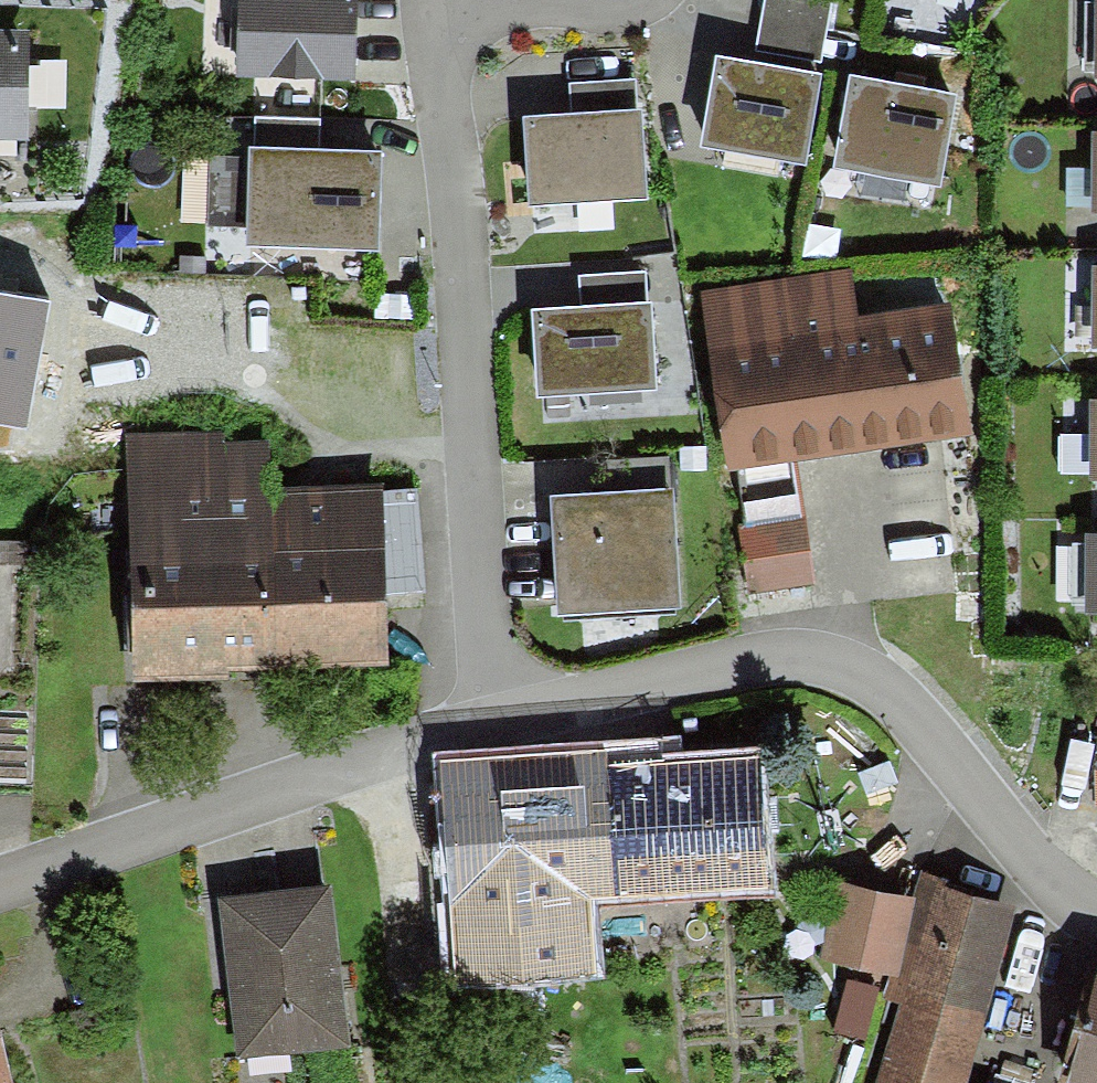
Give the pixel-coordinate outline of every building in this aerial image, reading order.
[(236,75),(355,79),(358,0),(238,0),(236,75)] [(756,50),(821,62),(832,0),(765,0),(756,50)] [(1096,61),(1095,79),(1096,79),(1096,0),(1094,0),(1094,2),(1085,2),(1083,60),(1096,61)] [(0,31),(0,134),(25,135),(27,31),(0,31)] [(822,74),(717,55),(701,147),(806,165),(822,74)] [(956,94),(851,75),(834,168),(940,187),(956,94)] [(570,83),(571,114),(636,110),(635,79),(570,83)] [(571,114),(526,116),(530,206),(646,201),(642,110),(636,110),(571,114)] [(256,118),(255,147),(320,149),(320,119),(256,118)] [(255,147),(248,147),(244,246),(378,251),(382,152),(320,149),(255,147)] [(850,267),(702,291),(731,470),(972,432),(952,304),(858,319),(850,267)] [(579,276),(580,306),(647,304),(646,273),(579,276)] [(8,451),(13,427),(23,429),(46,301),(3,294),(0,293),(0,451),(8,451)] [(657,390),(653,303),(647,304),(580,306),(532,309),(536,396),(657,390)] [(1063,435),(1062,474),(1089,474),(1088,483),(1096,483),(1096,403),(1093,403),(1092,435),(1063,435)] [(281,433),(126,438),(132,680),(226,677),(226,666),(381,662),(376,493),(283,495),(281,433)] [(606,461),(608,494),(672,490),(670,458),(606,461)] [(608,494),(549,497),(556,612),(678,606),(672,490),(608,494)] [(806,517),(739,528),(749,594),(817,584),(806,517)] [(1072,545),(1069,599),(1083,599),(1083,616),(1096,616),(1096,530),(1084,530),(1083,545),(1072,545)] [(653,753),(442,765),(454,981),(595,972),(591,896),(764,886),(757,759),(654,765),(653,753)] [(921,872),(885,998),(900,1002),(877,1082),(966,1082),(1017,907),(946,887),(948,880),(921,872)] [(325,888),(221,902),(241,1058),(346,1044),(325,888)] [(611,905),(613,927),(672,924),(671,902),(611,905)] [(1094,964),(1061,1082),(1096,1082),(1096,965),(1094,964)] [(0,1028),(0,1082),(14,1082),(0,1028)]
